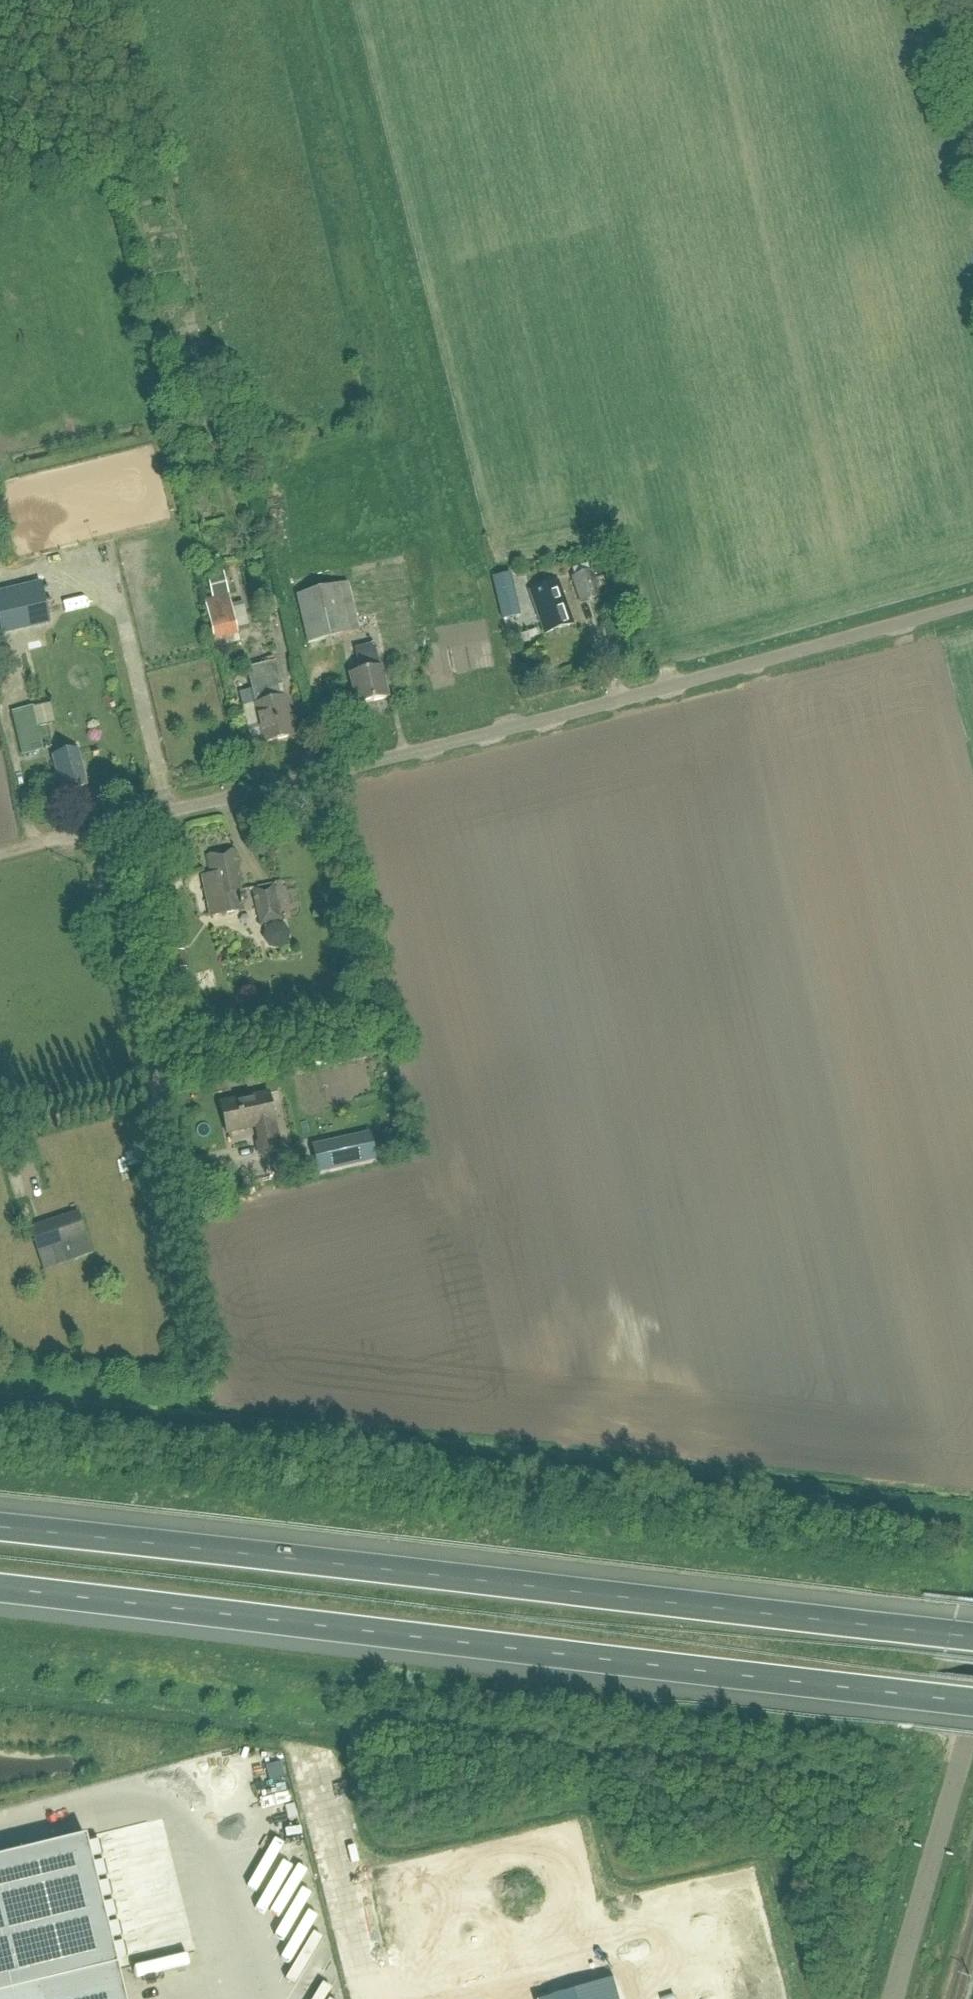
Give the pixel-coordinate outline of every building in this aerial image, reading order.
[(580,606),(601,598),(592,571),(570,579),(580,606)] [(212,601),(207,602),(216,641),(240,635),(225,574),(207,578),(212,601)] [(509,576),(493,579),(503,621),(519,617),(509,576)] [(296,596),(307,646),(360,632),(348,583),(296,596)] [(545,635),(557,631),(553,621),(569,615),(557,583),(530,593),(545,635)] [(49,618),(42,586),(0,596),(0,630),(49,618)] [(379,668),(373,645),(354,650),(360,673),(350,675),(357,706),(387,699),(380,668),(379,668)] [(260,725),(264,744),(294,737),(285,699),(280,700),(277,687),(281,686),(276,663),(246,670),(255,707),(243,710),(248,728),(260,725)] [(11,712),(21,756),(43,750),(32,707),(11,712)] [(61,793),(86,787),(78,751),(53,757),(61,793)] [(242,892),(234,851),(206,857),(210,876),(202,878),(210,917),(242,911),(241,905),(243,905),(242,900),(247,899),(245,891),(242,892)] [(262,925),(284,920),(276,885),(254,890),(262,925)] [(267,931),(265,939),(270,946),(278,947),(285,943),(287,935),(282,928),(274,926),(267,931)] [(282,1151),(269,1094),(221,1105),(227,1133),(256,1127),(259,1143),(257,1143),(260,1156),(282,1151)] [(319,1174),(375,1162),(369,1135),(313,1147),(319,1174)] [(81,1218),(31,1234),(38,1255),(58,1249),(63,1262),(92,1252),(81,1218)] [(85,1839),(0,1859),(0,1998),(125,1998),(85,1839)] [(576,1992),(578,1998),(621,1998),(616,1981),(576,1992)]
